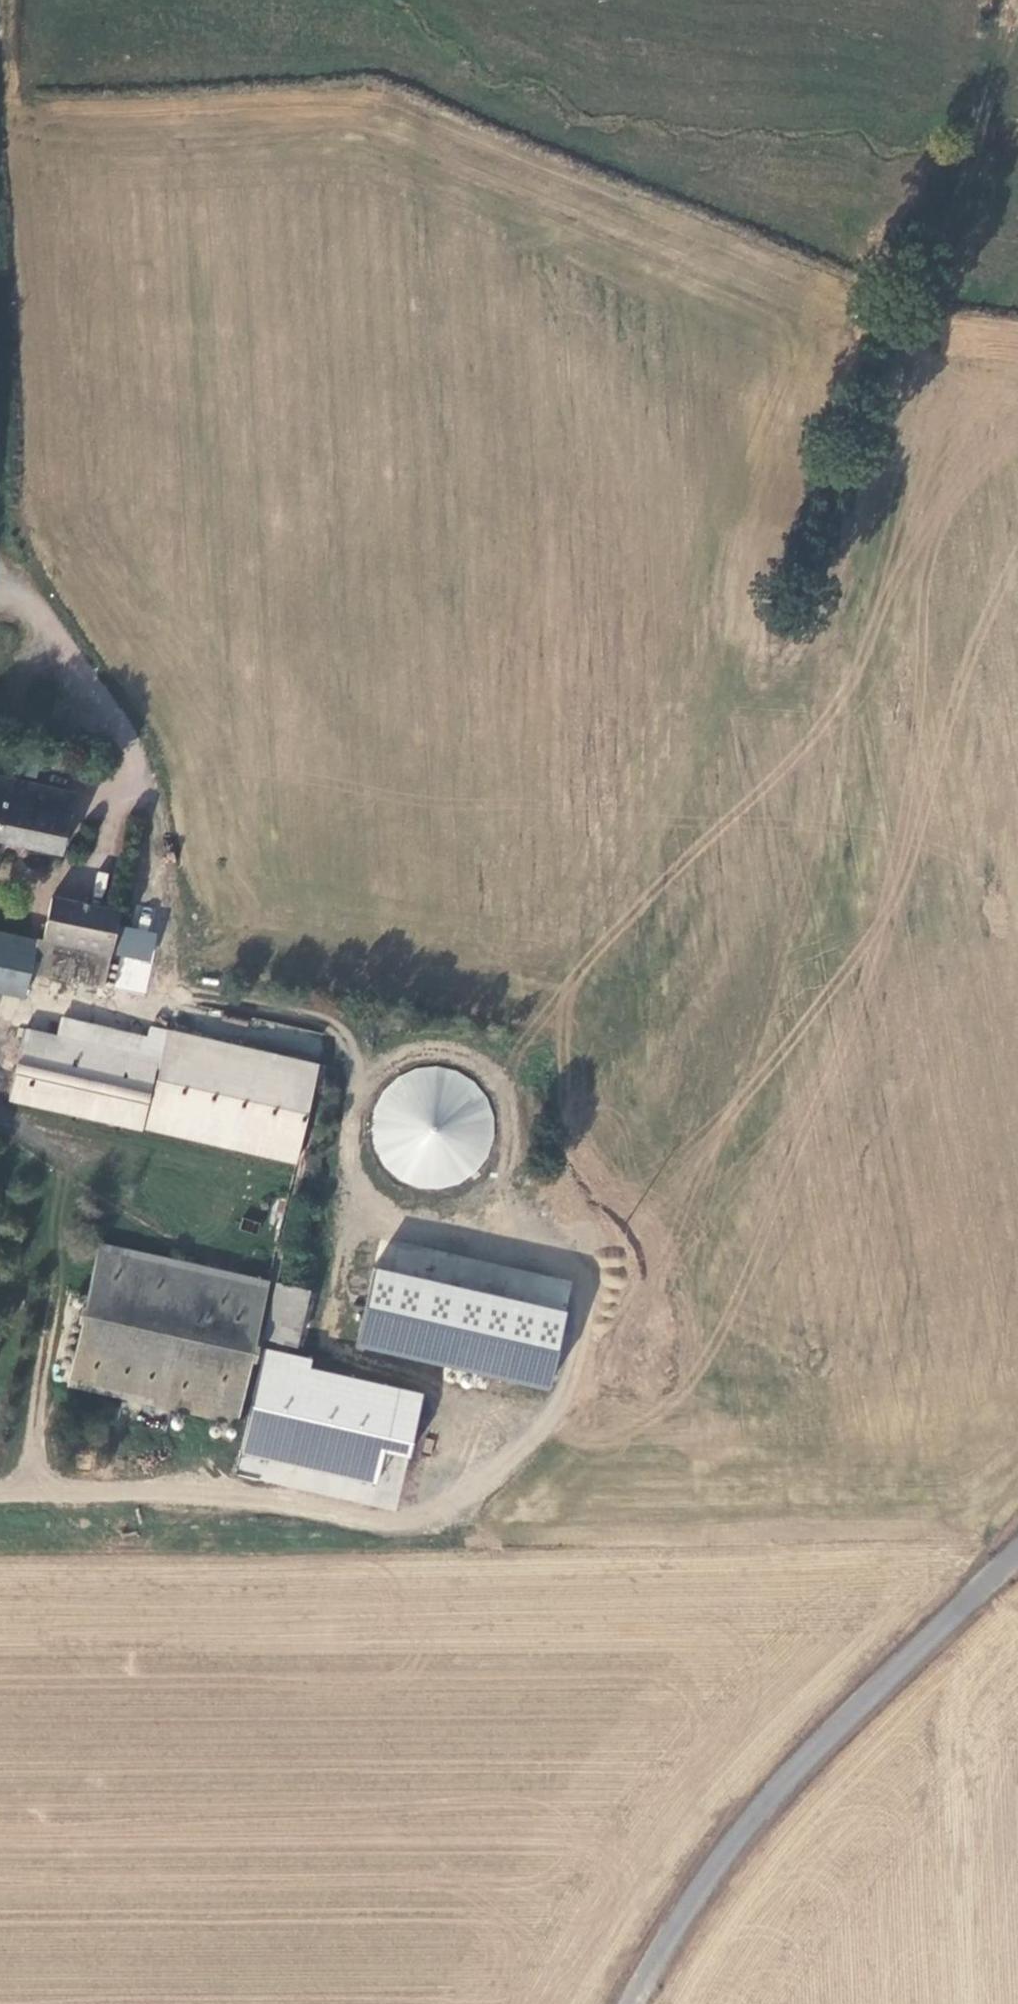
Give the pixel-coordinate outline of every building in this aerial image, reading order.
[(74,792),(0,777),(0,839),(62,851),(74,792)] [(119,953),(147,960),(152,941),(123,931),(128,913),(54,898),(48,923),(42,943),(39,969),(108,987),(119,953)] [(39,969),(42,943),(48,923),(0,919),(0,988),(28,990),(38,989),(39,969)] [(141,1126),(155,1037),(57,1022),(54,1038),(19,1035),(9,1107),(141,1126)] [(316,1057),(162,1029),(149,1127),(300,1154),(316,1057)] [(457,1199),(503,1100),(404,1054),(358,1153),(457,1199)] [(552,1388),(574,1278),(379,1239),(357,1349),(552,1388)] [(98,1249),(72,1392),(244,1421),(268,1279),(98,1249)] [(280,1283),(271,1339),(305,1344),(316,1289),(280,1283)] [(423,1391),(310,1368),(312,1358),(263,1348),(237,1476),(399,1509),(423,1391)]
